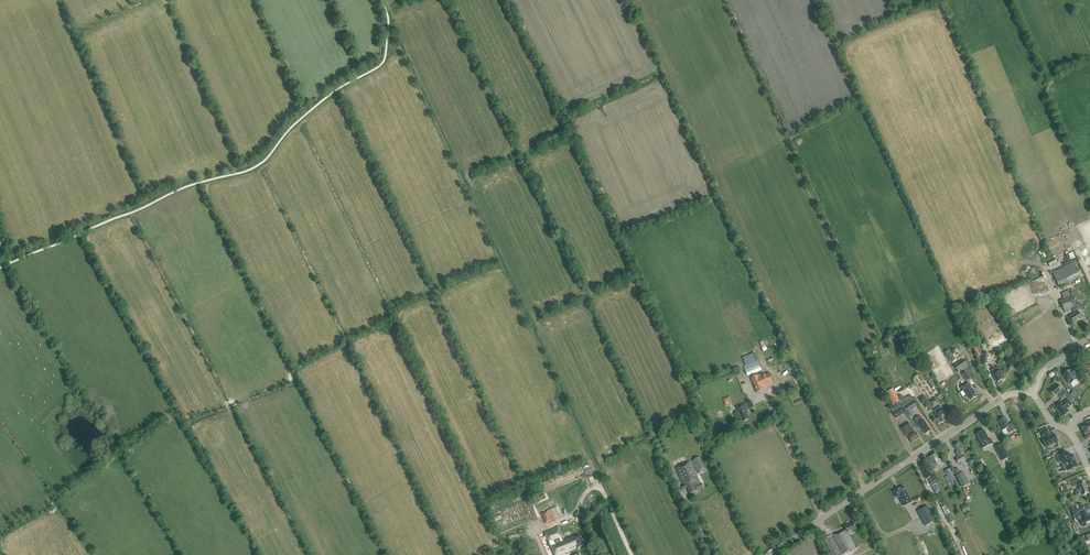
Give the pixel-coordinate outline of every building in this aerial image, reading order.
[(1052,271),(1055,278),(1059,287),(1080,278),(1076,269),(1073,262),(1052,271)] [(1077,310),(1078,309),(1081,307),(1079,304),(1076,305),(1072,296),(1071,296),(1069,291),(1062,293),(1064,299),(1061,301),(1065,311),(1071,308),(1075,313),(1070,317),(1074,323),(1083,318),(1077,310)] [(978,357),(982,355),(979,347),(978,347),(978,345),(974,347),(975,349),(974,349),(978,357)] [(950,362),(955,359),(949,349),(944,353),(950,362)] [(983,352),(981,365),(987,366),(989,353),(988,353),(988,351),(984,351),(984,352),(983,352)] [(758,360),(755,353),(743,358),(746,365),(758,360)] [(964,359),(954,365),(958,372),(968,366),(964,359)] [(1001,371),(998,366),(991,370),(994,374),(993,375),(997,382),(1005,378),(1001,371)] [(1077,379),(1081,376),(1077,370),(1077,371),(1073,373),(1071,370),(1064,375),(1070,384),(1077,379)] [(966,372),(962,374),(967,382),(971,379),(966,372)] [(751,378),(757,392),(764,389),(763,387),(774,383),(769,373),(763,375),(762,373),(751,378)] [(969,397),(971,400),(976,397),(974,394),(975,393),(968,383),(961,388),(968,398),(969,397)] [(1061,398),(1067,393),(1064,389),(1062,390),(1058,384),(1049,391),(1054,397),(1058,394),(1061,398)] [(893,389),(887,392),(893,404),(899,401),(893,389)] [(1082,398),(1084,394),(1074,390),(1072,394),(1082,398)] [(730,397),(723,399),(726,405),(732,403),(730,397)] [(935,397),(929,402),(933,408),(939,404),(935,397)] [(911,415),(909,412),(917,407),(912,399),(904,404),(904,405),(901,407),(908,417),(911,415)] [(1067,409),(1072,405),(1068,399),(1063,404),(1062,403),(1056,408),(1063,417),(1069,412),(1067,409)] [(741,421),(743,420),(743,421),(749,419),(747,413),(748,412),(746,409),(749,408),(749,409),(754,407),(751,400),(746,402),(747,403),(737,407),(738,411),(736,412),(735,414),(737,417),(738,418),(739,420),(741,421)] [(942,406),(934,411),(936,414),(939,418),(936,420),(939,424),(942,422),(949,417),(946,412),(944,409),(942,406)] [(897,419),(905,414),(901,408),(893,413),(897,419)] [(927,423),(926,423),(924,420),(921,416),(914,420),(920,428),(921,427),(926,434),(931,430),(928,426),(928,425),(927,423)] [(1008,434),(1016,430),(1013,423),(1009,425),(1005,418),(999,421),(1003,430),(1006,429),(1008,434)] [(919,438),(915,431),(909,423),(901,428),(907,437),(908,436),(912,443),(919,438)] [(1058,442),(1055,434),(1051,436),(1047,429),(1041,431),(1044,439),(1043,439),(1046,447),(1058,442)] [(984,430),(977,434),(980,440),(978,441),(982,449),(993,443),(991,439),(989,440),(984,430)] [(965,453),(964,452),(960,443),(954,446),(957,452),(956,453),(958,458),(956,459),(958,464),(965,461),(962,454),(965,453)] [(1002,443),(995,447),(1002,461),(1009,458),(1002,443)] [(1074,468),(1077,467),(1076,465),(1077,465),(1076,462),(1075,462),(1072,454),(1068,456),(1066,452),(1059,454),(1060,455),(1056,456),(1059,463),(1063,462),(1064,461),(1068,470),(1071,469),(1071,470),(1072,471),(1074,470),(1075,469),(1074,468)] [(934,470),(944,465),(941,459),(939,460),(937,455),(930,458),(932,463),(931,464),(934,470)] [(692,460),(698,474),(707,470),(700,456),(692,460)] [(697,491),(696,490),(694,486),(695,485),(697,490),(703,487),(702,484),(701,484),(696,475),(690,462),(676,468),(684,485),(682,486),(684,489),(687,488),(690,494),(697,491)] [(925,463),(924,464),(923,463),(921,464),(921,465),(920,466),(923,471),(923,472),(926,479),(928,478),(930,482),(935,480),(932,474),(931,474),(927,467),(925,463)] [(945,477),(949,486),(951,485),(950,483),(951,483),(952,484),(955,483),(954,481),(956,480),(950,468),(945,471),(947,476),(945,477)] [(970,484),(963,472),(961,474),(958,468),(954,470),(957,476),(956,476),(962,488),(970,484)] [(1082,496),(1089,493),(1087,489),(1087,488),(1085,482),(1081,484),(1078,478),(1071,481),(1074,487),(1077,485),(1080,492),(1080,491),(1082,496)] [(940,491),(937,483),(935,480),(930,482),(932,486),(934,490),(935,493),(940,491)] [(912,501),(904,486),(894,492),(897,498),(898,497),(904,506),(912,501)] [(967,504),(961,506),(964,512),(970,510),(967,504)] [(950,512),(947,505),(942,508),(946,515),(950,512)] [(927,506),(918,512),(925,526),(935,520),(927,506)] [(1089,524),(1089,516),(1088,517),(1085,510),(1084,510),(1083,507),(1078,509),(1078,508),(1072,511),(1077,522),(1080,520),(1084,527),(1089,524)] [(552,521),(547,511),(542,513),(546,524),(552,521)] [(955,521),(951,512),(946,515),(950,523),(955,521)] [(848,532),(852,531),(853,532),(855,533),(857,532),(857,531),(856,529),(857,529),(854,523),(845,527),(846,529),(833,535),(842,554),(856,548),(848,532)] [(582,539),(580,535),(574,537),(573,535),(564,539),(558,527),(545,532),(556,554),(563,554),(577,549),(577,548),(582,546),(580,540),(582,539)] [(832,536),(824,539),(831,554),(841,554),(832,536)]
